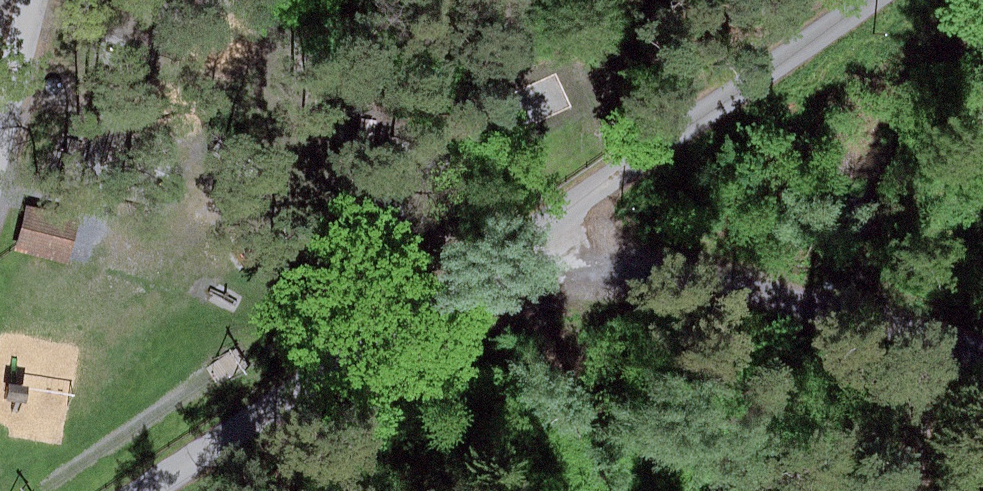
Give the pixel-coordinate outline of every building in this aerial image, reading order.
[(70,226),(27,213),(18,246),(61,258),(70,226)]
